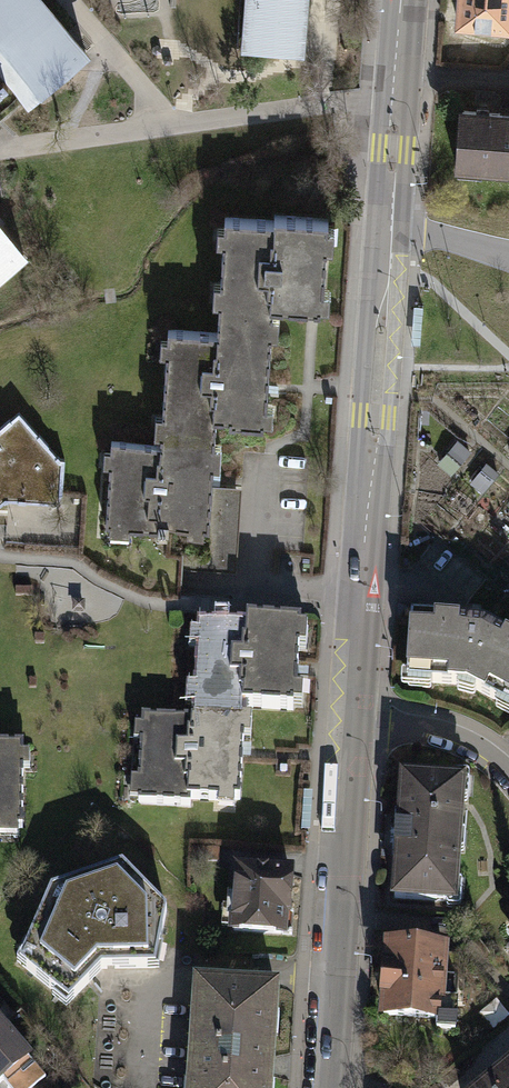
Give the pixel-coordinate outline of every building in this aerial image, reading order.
[(27,100),(27,101),(28,103),(86,54),(84,52),(83,53),(38,0),(0,0),(0,67),(27,100)] [(301,0),(252,0),(248,45),(297,49),(301,0)] [(451,21),(508,25),(508,0),(453,0),(451,21)] [(455,102),(451,162),(508,166),(508,106),(455,102)] [(115,526),(114,537),(133,538),(134,530),(162,531),(162,522),(192,523),(192,532),(208,533),(209,524),(213,524),(215,487),(216,463),(223,464),(224,444),(216,444),(217,412),(235,413),(235,419),(268,421),(268,417),(277,417),(277,403),(270,403),(273,329),(282,330),(283,312),(274,311),(275,299),(336,302),(337,280),(328,280),(330,238),(339,238),(340,221),(331,220),(332,212),(282,210),(281,216),(230,214),(230,221),(223,221),(222,239),(229,239),(227,281),(220,281),(219,297),(224,297),(223,331),(174,329),(174,339),(166,338),(165,354),(173,354),(170,415),(161,415),(160,435),(165,435),(165,446),(117,444),(117,454),(108,453),(107,468),(113,468),(111,526),(115,526)] [(21,253),(22,254),(23,252),(0,225),(0,270),(21,253)] [(19,412),(11,420),(10,419),(0,428),(0,505),(5,501),(5,502),(6,501),(8,501),(9,500),(19,501),(19,502),(26,502),(27,487),(36,488),(35,492),(62,494),(65,459),(61,458),(58,455),(57,456),(48,445),(49,445),(39,434),(39,435),(19,412)] [(456,439),(438,462),(453,474),(471,451),(456,439)] [(486,462),(467,485),(482,497),(501,474),(486,462)] [(241,488),(215,487),(213,524),(209,524),(208,533),(192,532),(185,532),(184,567),(237,570),(241,488)] [(412,621),(408,673),(403,673),(402,687),(431,689),(432,686),(468,689),(508,709),(508,639),(486,626),(412,621)] [(196,718),(143,715),(143,725),(137,725),(137,740),(142,740),(140,778),(134,778),(132,797),(141,798),(141,802),(193,805),(194,796),(222,797),(221,806),(236,806),(237,795),(242,796),(245,737),(253,738),(254,715),(246,715),(247,703),(307,707),(308,687),(298,687),(301,645),(309,646),(311,625),(253,622),(252,627),(201,624),(201,631),(193,631),(193,645),(201,646),(199,685),(189,684),(188,704),(197,705),(196,718)] [(1,829),(1,826),(24,826),(23,769),(18,769),(17,757),(22,757),(22,742),(0,742),(0,829),(1,829)] [(466,785),(400,780),(392,909),(457,913),(466,785)] [(123,865),(53,891),(23,963),(72,1003),(103,967),(159,964),(167,909),(123,865)] [(300,870),(237,867),(235,909),(226,908),(225,929),(233,930),(233,937),(293,941),(294,920),(297,921),(300,870)] [(450,953),(385,949),(380,1025),(438,1029),(437,1037),(457,1038),(460,985),(448,984),(450,953)] [(190,1087),(280,1087),(287,986),(197,980),(190,1087)] [(6,1029),(0,1033),(0,1087),(11,1087),(38,1066),(6,1029)] [(51,1082),(38,1066),(11,1087),(44,1087),(51,1082)] [(486,1087),(508,1087),(508,1069),(486,1087)]
